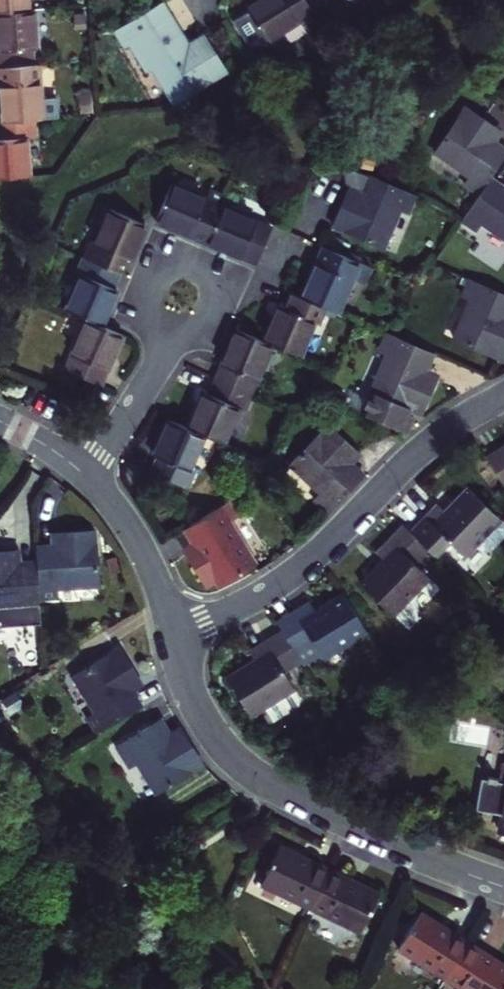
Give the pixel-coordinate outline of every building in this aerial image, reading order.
[(36,16),(34,0),(0,0),(0,20),(3,19),(36,16)] [(249,10),(252,13),(237,23),(252,47),(267,37),(272,44),(319,16),(313,6),(324,0),(266,0),(249,10)] [(135,43),(177,17),(167,1),(125,27),(119,29),(130,46),(135,43)] [(36,16),(3,19),(5,45),(6,55),(0,55),(2,74),(39,70),(38,51),(45,50),(42,15),(36,16)] [(159,68),(180,103),(231,72),(213,41),(198,51),(194,45),(177,17),(135,43),(152,72),(159,68)] [(210,36),(194,45),(198,51),(213,41),(210,36)] [(39,70),(2,74),(3,92),(9,91),(10,100),(12,127),(37,124),(67,121),(64,101),(50,102),(47,70),(39,70)] [(475,196),(486,179),(500,159),(503,152),(503,151),(495,146),(486,140),(491,131),(460,110),(430,156),(465,177),(460,186),(475,196)] [(0,128),(0,131),(1,141),(1,148),(0,148),(0,184),(36,180),(33,144),(38,143),(37,124),(12,127),(0,128)] [(413,198),(365,177),(356,197),(345,193),(338,210),(331,228),(380,249),(398,211),(406,214),(413,198)] [(472,230),(476,224),(503,243),(503,191),(486,179),(475,196),(457,221),(472,230)] [(173,233),(202,245),(218,209),(224,196),(207,188),(201,201),(168,188),(152,224),(173,233)] [(270,230),(218,209),(202,245),(223,254),(254,267),(270,230)] [(83,262),(116,276),(122,261),(128,263),(132,255),(143,228),(110,215),(95,249),(89,248),(83,262)] [(326,242),(322,250),(314,268),(301,300),(326,310),(336,314),(351,279),(362,282),(367,269),(338,255),(341,248),(326,242)] [(88,322),(102,328),(112,305),(116,293),(110,290),(116,276),(83,262),(77,276),(82,279),(67,313),(88,322)] [(463,280),(457,296),(465,300),(451,337),(499,358),(503,346),(503,322),(501,320),(503,314),(503,297),(463,280)] [(272,347),(299,358),(313,323),(320,326),(326,310),(301,300),(290,295),(284,311),(278,309),(273,319),(263,343),(272,347)] [(88,384),(99,389),(110,363),(122,337),(102,328),(88,322),(67,374),(88,384)] [(213,382),(251,398),(272,347),(263,343),(235,331),(229,345),(219,366),(213,382)] [(432,355),(385,335),(379,352),(386,356),(363,415),(405,432),(412,416),(419,419),(426,400),(433,382),(422,377),(432,355)] [(251,398),(213,382),(207,399),(203,397),(198,410),(189,431),(206,438),(226,446),(239,413),(244,415),(251,398)] [(189,431),(171,424),(163,442),(156,457),(161,459),(155,476),(190,490),(197,475),(192,473),(206,438),(189,431)] [(317,502),(328,513),(341,499),(363,475),(348,461),(355,453),(329,427),(292,466),(321,496),(317,502)] [(484,458),(502,486),(503,486),(503,445),(484,458)] [(433,507),(408,533),(425,549),(433,557),(449,541),(462,553),(495,518),(464,489),(447,506),(441,513),(433,507)] [(229,504),(186,531),(193,542),(198,550),(188,557),(207,587),(217,581),(221,588),(257,564),(231,521),(238,517),(229,504)] [(408,533),(401,527),(381,547),(375,554),(382,561),(361,585),(385,606),(393,614),(428,576),(413,562),(425,549),(408,533)] [(39,567),(42,600),(57,599),(57,590),(98,587),(95,535),(72,536),(60,537),(61,551),(37,551),(39,567)] [(39,567),(15,568),(14,559),(7,559),(0,559),(0,633),(45,632),(42,600),(39,567)] [(311,603),(279,623),(285,632),(297,651),(303,661),(305,665),(321,655),(323,659),(368,631),(345,594),(323,608),(316,612),(311,603)] [(285,672),(303,661),(297,651),(285,632),(261,647),(253,653),(258,662),(230,679),(253,717),(296,689),(285,672)] [(92,718),(101,732),(143,704),(130,686),(140,679),(135,671),(121,649),(75,679),(97,714),(92,718)] [(271,725),(305,704),(296,689),(262,711),(271,725)] [(192,744),(185,730),(172,738),(167,731),(160,719),(117,747),(127,764),(135,759),(157,792),(204,762),(192,744)] [(498,757),(492,779),(477,775),(469,801),(492,809),(487,824),(503,829),(503,759),(498,757)] [(263,867),(268,870),(261,886),(310,909),(328,870),(304,859),(272,844),(263,867)] [(354,883),(328,870),(310,909),(360,933),(378,894),(354,883)] [(448,980),(471,943),(445,927),(424,913),(400,950),(448,980)] [(448,980),(462,988),(503,988),(503,965),(493,958),(471,943),(448,980)]
